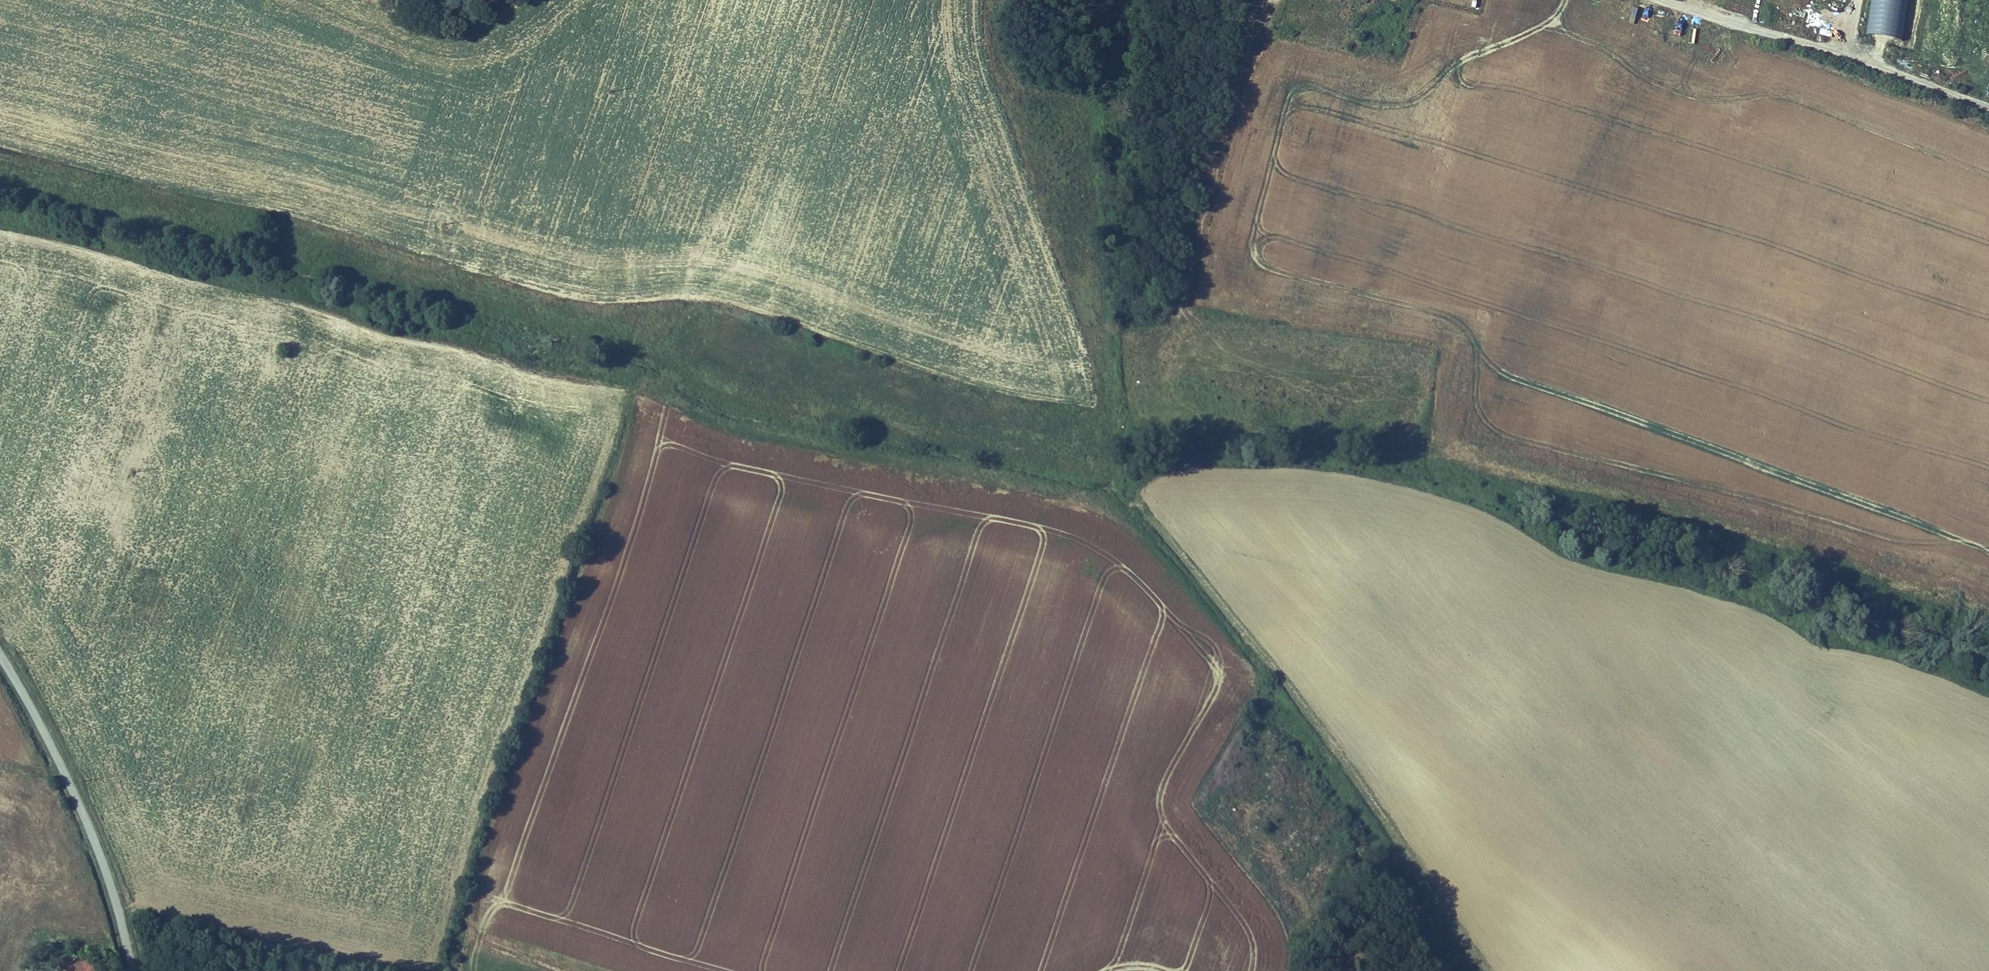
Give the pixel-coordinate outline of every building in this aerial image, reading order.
[(1651,15),(1649,21),(1664,25),(1666,19),(1651,15)] [(100,967),(57,957),(54,970),(100,970),(100,967)]
